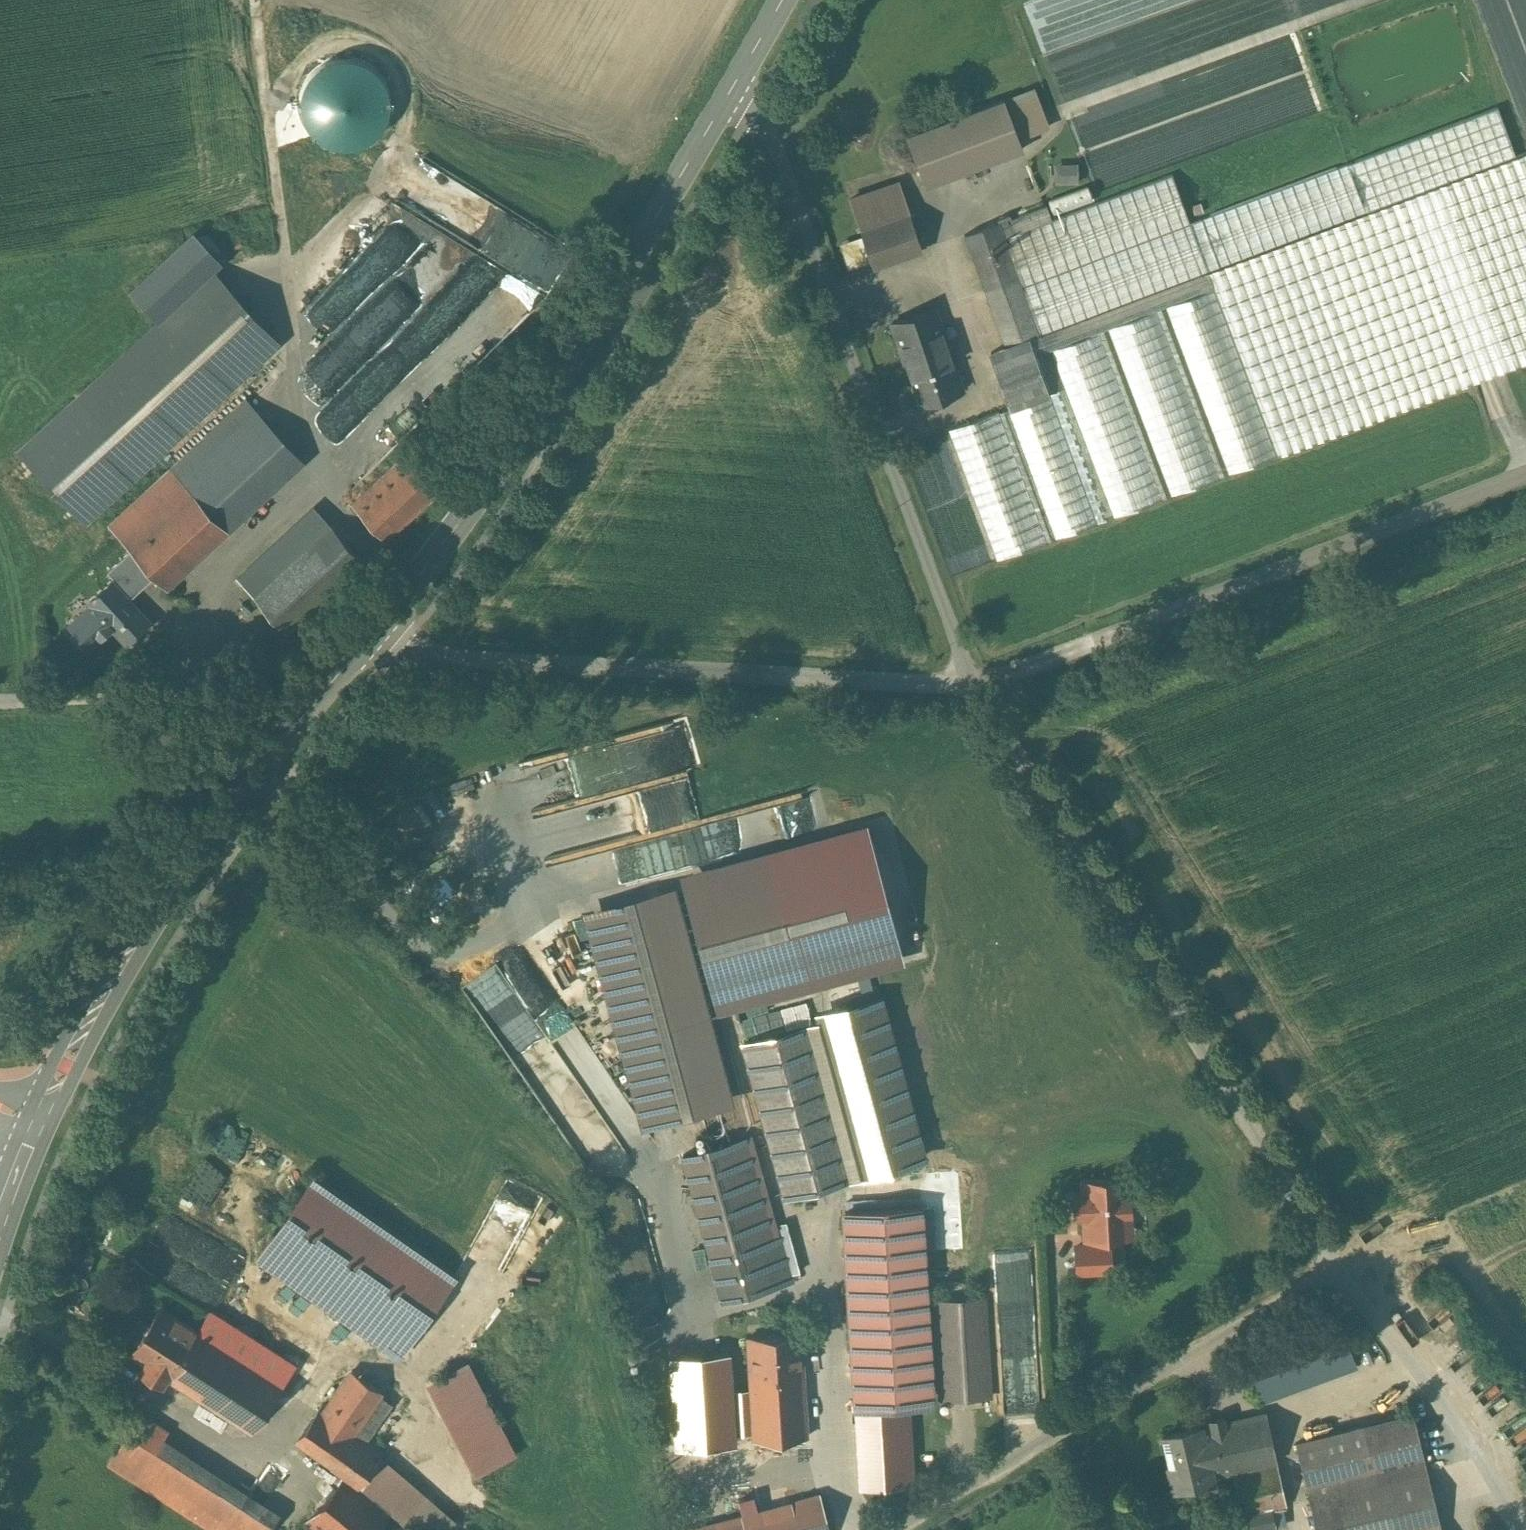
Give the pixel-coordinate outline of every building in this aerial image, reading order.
[(1033,87),(1003,98),(1018,137),(1048,126),(1033,87)] [(1003,98),(906,135),(925,184),(1022,148),(1018,137),(1003,98)] [(1207,271),(1213,287),(1276,454),(1475,380),(1510,366),(1525,360),(1525,151),(1515,155),(1497,106),(1347,162),(1365,211),(1207,271)] [(424,152),(399,195),(424,209),(448,166),(424,152)] [(1056,182),(1079,179),(1077,159),(1053,162),(1056,182)] [(1004,236),(1003,237),(1005,244),(1018,277),(984,290),(1004,345),(1005,347),(1027,338),(1032,352),(1034,351),(1035,354),(1098,330),(1107,327),(1155,309),(1164,305),(1213,287),(1207,271),(1365,211),(1347,162),(1189,222),(1171,173),(1016,232),(1004,236)] [(898,181),(849,198),(872,266),(921,249),(898,181)] [(1068,189),(1052,194),(1058,209),(1073,204),(1068,189)] [(1046,203),(1010,217),(1016,232),(1051,218),(1046,203)] [(1009,213),(997,217),(998,221),(998,220),(1004,236),(1016,232),(1010,217),(1009,213)] [(998,221),(963,233),(972,256),(1005,244),(1003,237),(1004,236),(998,220),(998,221)] [(130,291),(158,321),(213,271),(223,262),(195,231),(130,291)] [(1005,244),(972,256),(984,290),(1018,277),(1005,244)] [(158,321),(19,450),(84,520),(278,341),(213,271),(158,321)] [(1276,454),(1213,287),(1164,305),(1228,473),(1276,454)] [(933,307),(890,323),(919,400),(962,383),(933,307)] [(1155,309),(1107,327),(1170,494),(1219,476),(1155,309)] [(1027,338),(1005,347),(1004,345),(990,351),(1010,407),(1011,407),(1032,465),(1028,466),(1055,537),(1096,522),(1042,377),(1059,371),(1113,516),(1161,497),(1098,330),(1035,354),(1034,351),(1032,352),(1027,338)] [(246,398),(170,468),(195,495),(270,425),(246,398)] [(998,410),(948,429),(996,559),(1046,541),(998,410)] [(304,462),(270,425),(195,495),(229,531),(304,462)] [(402,457),(351,504),(384,540),(435,493),(402,457)] [(170,468),(108,525),(130,548),(150,570),(167,588),(229,531),(195,495),(170,468)] [(314,505),(237,575),(287,630),(364,560),(314,505)] [(130,548),(107,570),(115,578),(127,591),(150,570),(130,548)] [(111,580),(89,600),(91,603),(69,623),(91,647),(112,627),(126,642),(148,621),(124,594),(127,591),(115,578),(112,581),(111,580)] [(676,745),(554,769),(561,803),(555,804),(565,854),(543,859),(549,894),(586,887),(584,875),(609,870),(603,840),(653,831),(650,818),(644,819),(637,781),(682,773),(676,745)] [(686,870),(724,1009),(901,961),(863,822),(686,870)] [(589,920),(642,1116),(730,1092),(678,896),(589,920)] [(923,1156),(881,1005),(878,994),(815,1011),(817,1020),(741,1041),(753,1083),(784,1195),(923,1156)] [(743,1136),(682,1153),(722,1299),(792,1280),(781,1237),(771,1240),(743,1136)] [(316,1177),(259,1257),(399,1352),(454,1274),(316,1177)] [(1120,1178),(1082,1180),(1082,1193),(1079,1194),(1080,1213),(1083,1212),(1085,1236),(1123,1234),(1121,1209),(1129,1209),(1128,1191),(1120,1191),(1120,1178)] [(919,1205),(844,1209),(854,1378),(929,1374),(923,1283),(919,1205)] [(482,1304),(519,1248),(508,1242),(471,1298),(482,1304)] [(1108,1243),(1075,1244),(1077,1271),(1109,1269),(1108,1243)] [(984,1296),(933,1299),(939,1398),(990,1394),(984,1296)] [(160,1306),(130,1353),(165,1375),(197,1329),(193,1327),(160,1306)] [(294,1363),(209,1309),(197,1329),(282,1383),(294,1363)] [(1339,1317),(1245,1352),(1261,1397),(1355,1362),(1339,1317)] [(282,1383),(197,1329),(165,1375),(251,1430),(282,1383)] [(799,1332),(747,1335),(750,1373),(802,1369),(799,1332)] [(725,1360),(674,1361),(680,1443),(730,1440),(729,1426),(727,1388),(725,1360)] [(514,1453),(467,1362),(427,1383),(474,1474),(484,1468),(514,1453)] [(802,1369),(750,1373),(753,1425),(754,1439),(806,1435),(802,1369)] [(323,1410),(320,1407),(297,1440),(346,1474),(359,1484),(376,1461),(382,1452),(354,1432),(382,1391),(351,1370),(323,1410)] [(750,1386),(727,1388),(729,1426),(753,1425),(750,1386)] [(907,1399),(856,1402),(860,1484),(912,1481),(907,1399)] [(1210,1425),(1200,1428),(1211,1475),(1233,1470),(1276,1461),(1265,1412),(1224,1422),(1210,1425)] [(1413,1413),(1362,1426),(1373,1471),(1424,1459),(1413,1413)] [(166,1431),(139,1414),(107,1462),(134,1480),(161,1439),(166,1431)] [(1222,1414),(1208,1418),(1210,1425),(1224,1422),(1222,1414)] [(1200,1426),(1161,1434),(1173,1486),(1211,1477),(1211,1475),(1200,1428),(1200,1426)] [(1362,1426),(1295,1442),(1306,1488),(1373,1471),(1362,1426)] [(161,1439),(134,1480),(213,1529),(268,1529),(272,1523),(244,1505),(250,1495),(161,1439)] [(1306,1488),(1316,1529),(1418,1529),(1440,1524),(1424,1459),(1373,1471),(1306,1488)] [(376,1461),(359,1484),(357,1486),(389,1513),(392,1509),(417,1529),(444,1529),(450,1523),(376,1461)] [(1276,1461),(1233,1470),(1243,1513),(1285,1504),(1276,1461)] [(346,1474),(306,1521),(317,1529),(374,1529),(389,1513),(357,1486),(359,1484),(346,1474)] [(691,1529),(829,1529),(819,1494),(691,1529)]
